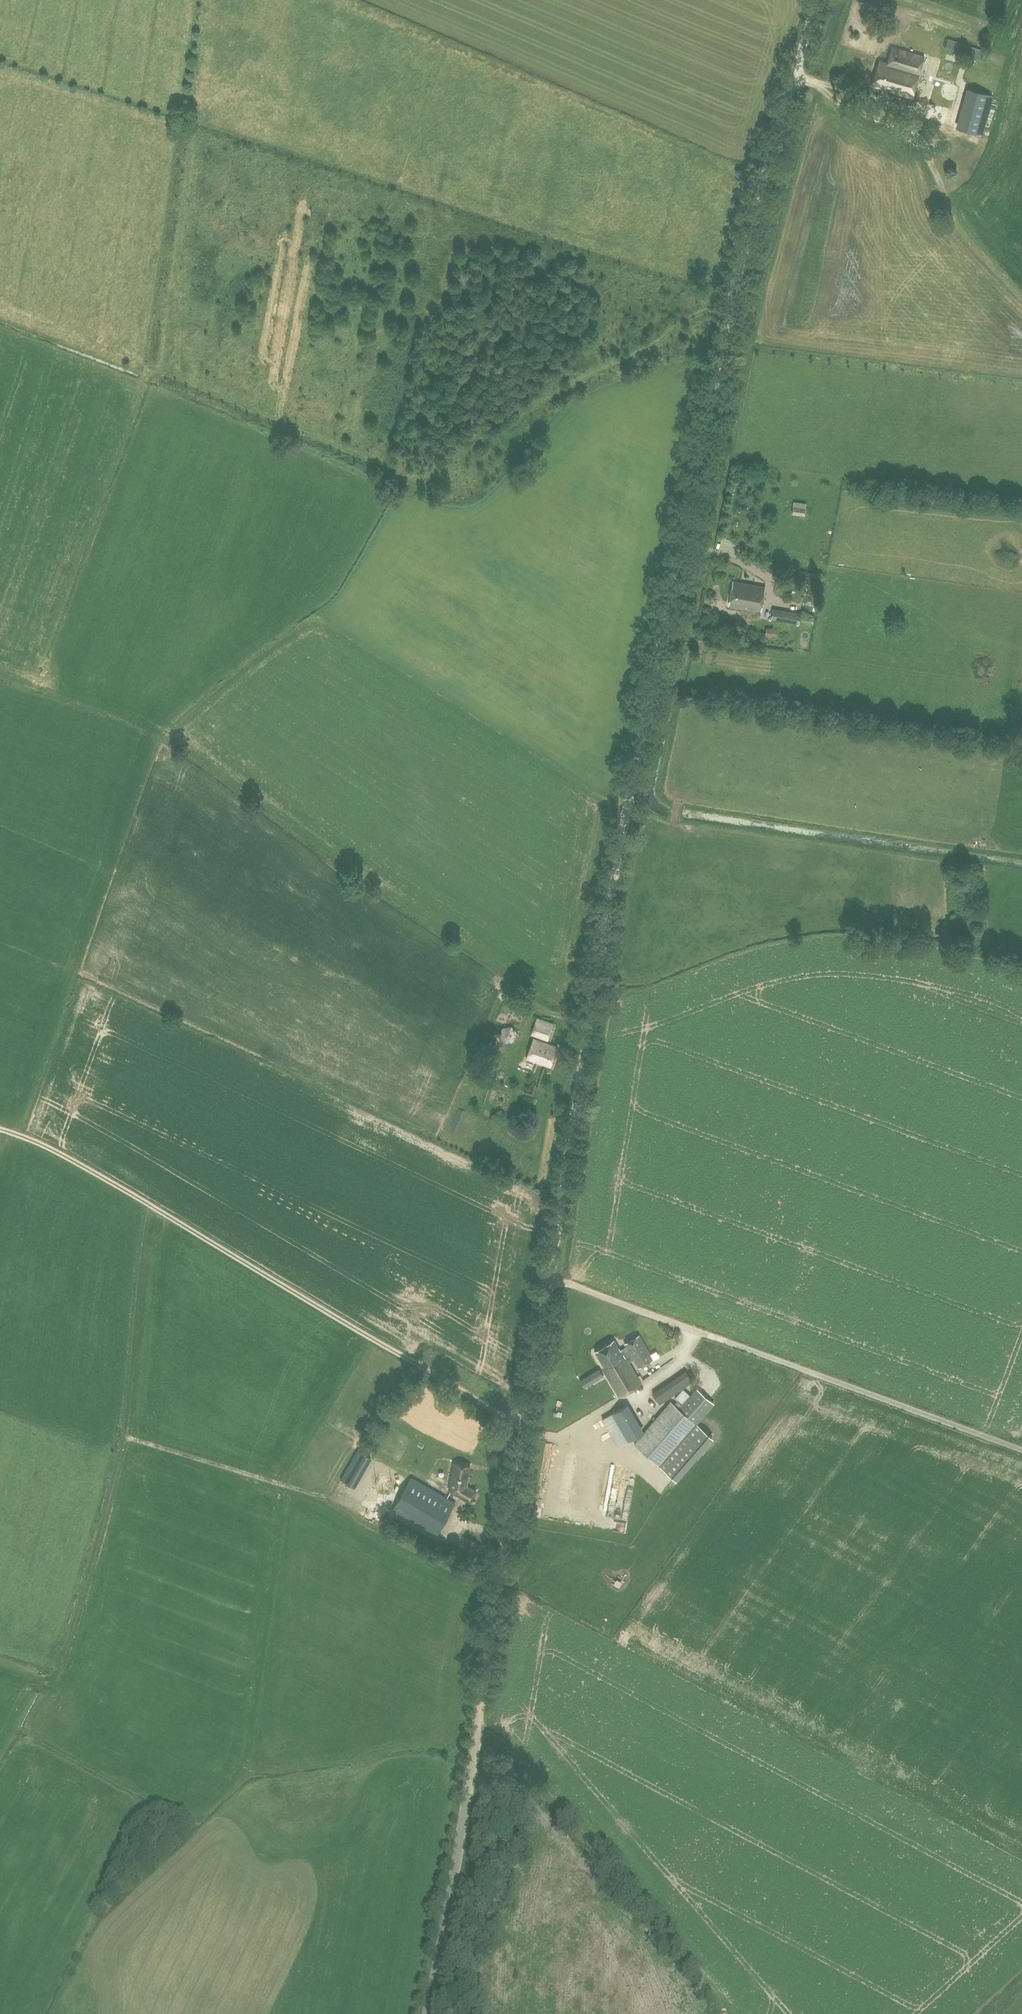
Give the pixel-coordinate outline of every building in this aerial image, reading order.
[(945,48),(978,59),(981,49),(948,38),(945,48)] [(872,85),(912,97),(924,56),(892,46),(887,62),(879,59),(872,85)] [(944,103),(951,80),(933,75),(926,98),(944,103)] [(979,130),(986,90),(964,86),(956,126),(979,130)] [(931,103),(929,114),(942,117),(944,106),(931,103)] [(792,514),(804,515),(805,507),(793,506),(792,514)] [(765,587),(733,581),(729,605),(761,610),(765,587)] [(776,581),(774,592),(775,595),(784,596),(787,583),(776,581)] [(798,591),(802,592),(800,601),(812,604),(816,586),(800,583),(798,591)] [(800,613),(773,609),(771,618),(799,623),(800,613)] [(766,627),(765,635),(777,637),(778,629),(766,627)] [(503,1018),(500,1024),(504,1026),(501,1032),(510,1037),(516,1025),(503,1018)] [(531,1034),(547,1040),(553,1024),(537,1018),(531,1034)] [(526,1058),(550,1066),(557,1046),(533,1037),(526,1058)] [(639,1367),(652,1358),(638,1334),(624,1342),(626,1346),(620,1350),(614,1339),(595,1351),(604,1366),(602,1367),(619,1395),(640,1383),(626,1360),(632,1356),(639,1367)] [(660,1403),(693,1381),(685,1370),(653,1393),(660,1403)] [(592,1382),(589,1376),(582,1380),(585,1386),(592,1382)] [(607,1396),(616,1392),(610,1380),(602,1384),(607,1396)] [(593,1391),(596,1399),(604,1397),(601,1389),(593,1391)] [(633,1444),(673,1479),(711,1437),(696,1423),(714,1403),(697,1389),(679,1409),(671,1401),(633,1444)] [(625,1405),(616,1410),(611,1413),(627,1441),(641,1433),(625,1405)] [(372,1457),(357,1448),(340,1478),(355,1487),(372,1457)] [(618,1506),(630,1508),(638,1459),(626,1457),(618,1506)] [(449,1489),(469,1501),(476,1491),(466,1484),(470,1464),(454,1461),(449,1489)] [(394,1483),(389,1474),(378,1474),(373,1483),(378,1492),(388,1493),(394,1483)] [(455,1502),(411,1477),(393,1508),(437,1534),(455,1502)] [(459,1531),(477,1540),(482,1530),(463,1521),(459,1531)]
